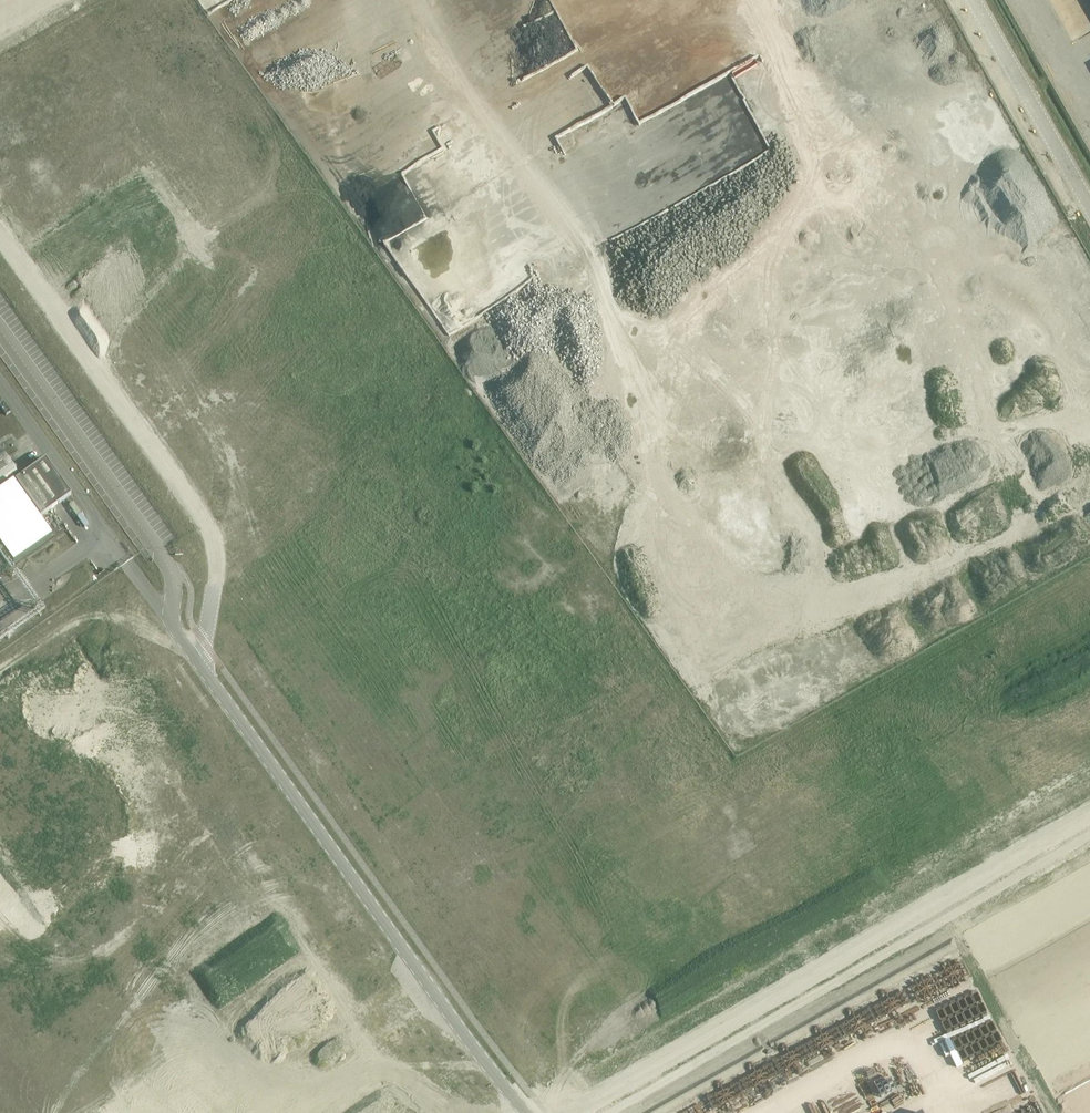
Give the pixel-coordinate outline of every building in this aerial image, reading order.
[(30,443),(22,449),(29,458),(36,452),(30,443)] [(19,472),(5,452),(0,456),(0,486),(19,472)] [(40,516),(69,495),(44,460),(15,481),(40,516)] [(12,483),(0,491),(0,546),(13,564),(50,537),(12,483)]
